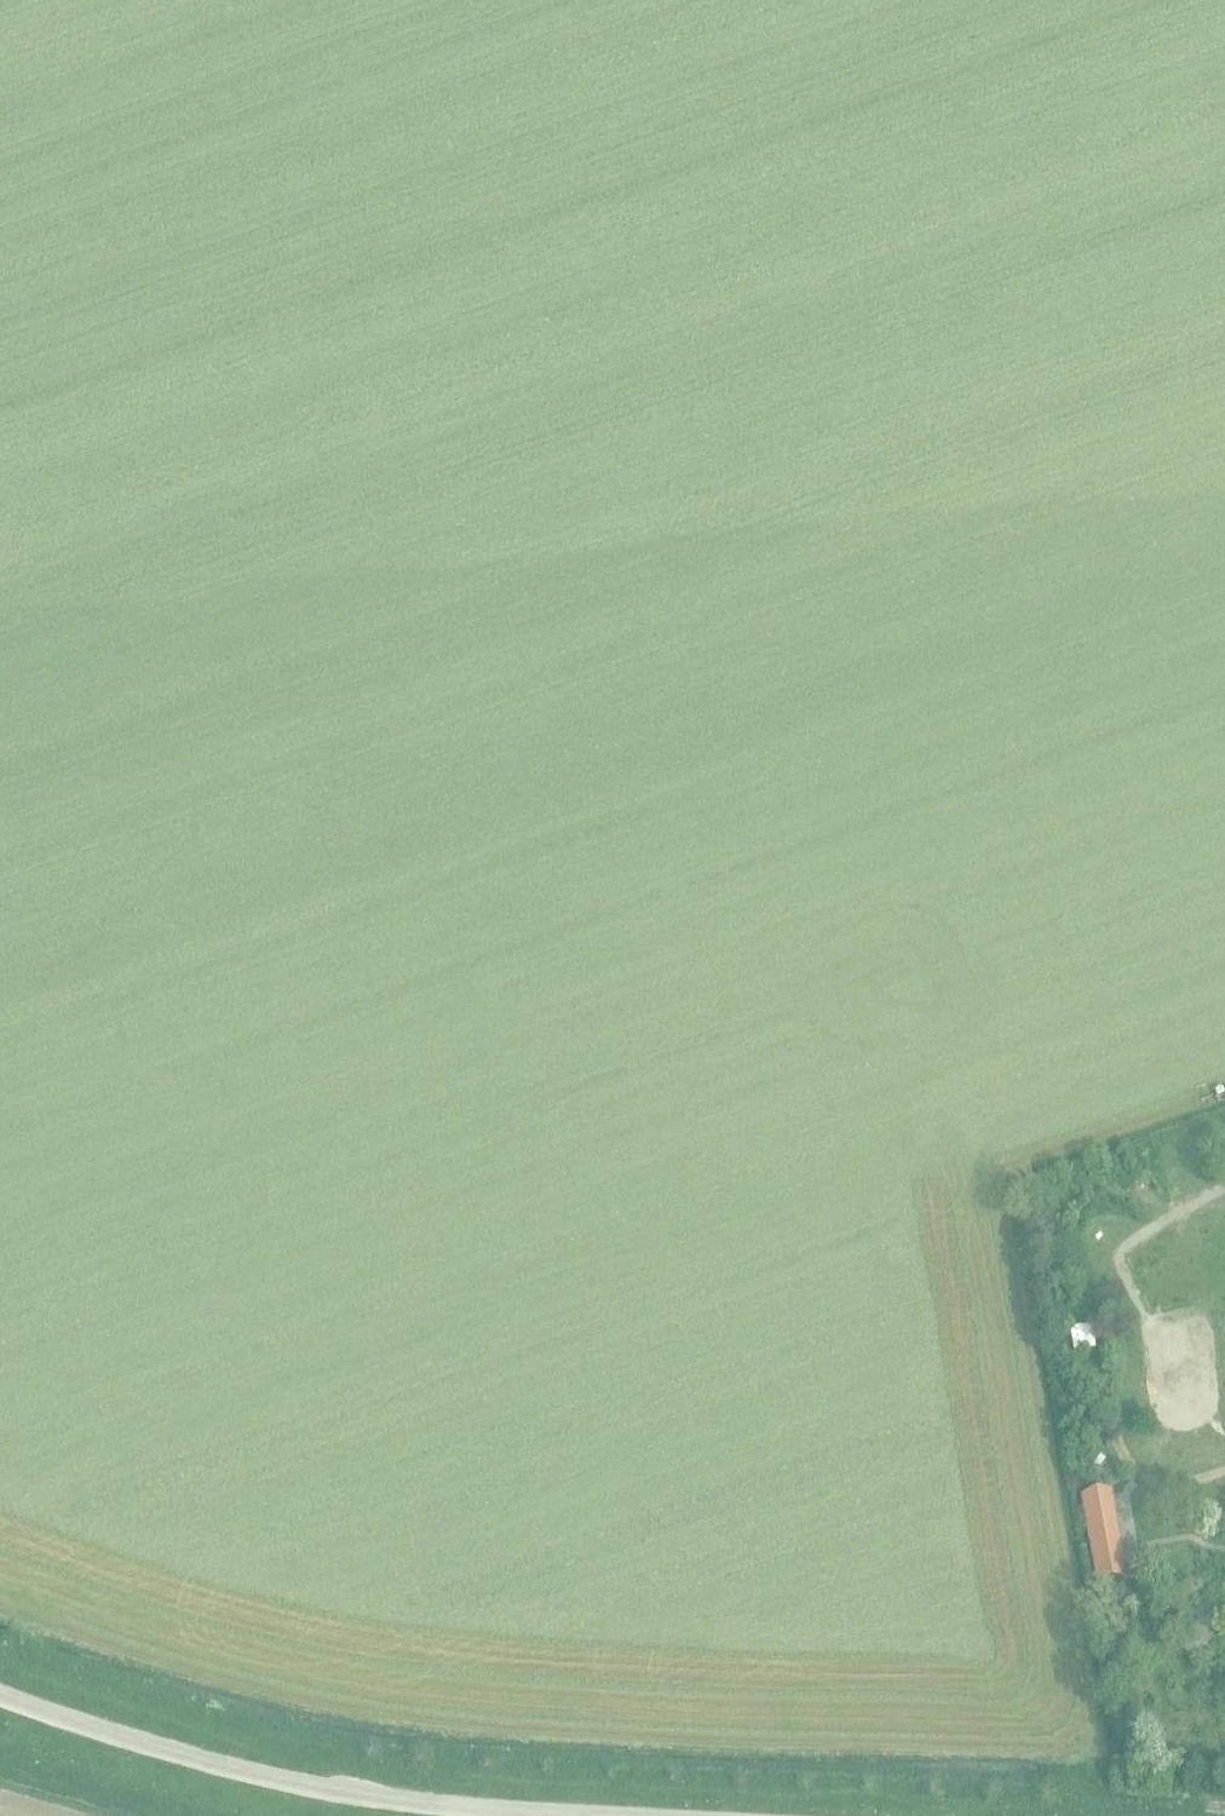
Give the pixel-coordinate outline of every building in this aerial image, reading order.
[(1106,1494),(1083,1498),(1088,1528),(1111,1524),(1106,1494)] [(1119,1550),(1094,1555),(1100,1584),(1125,1579),(1119,1550)]
